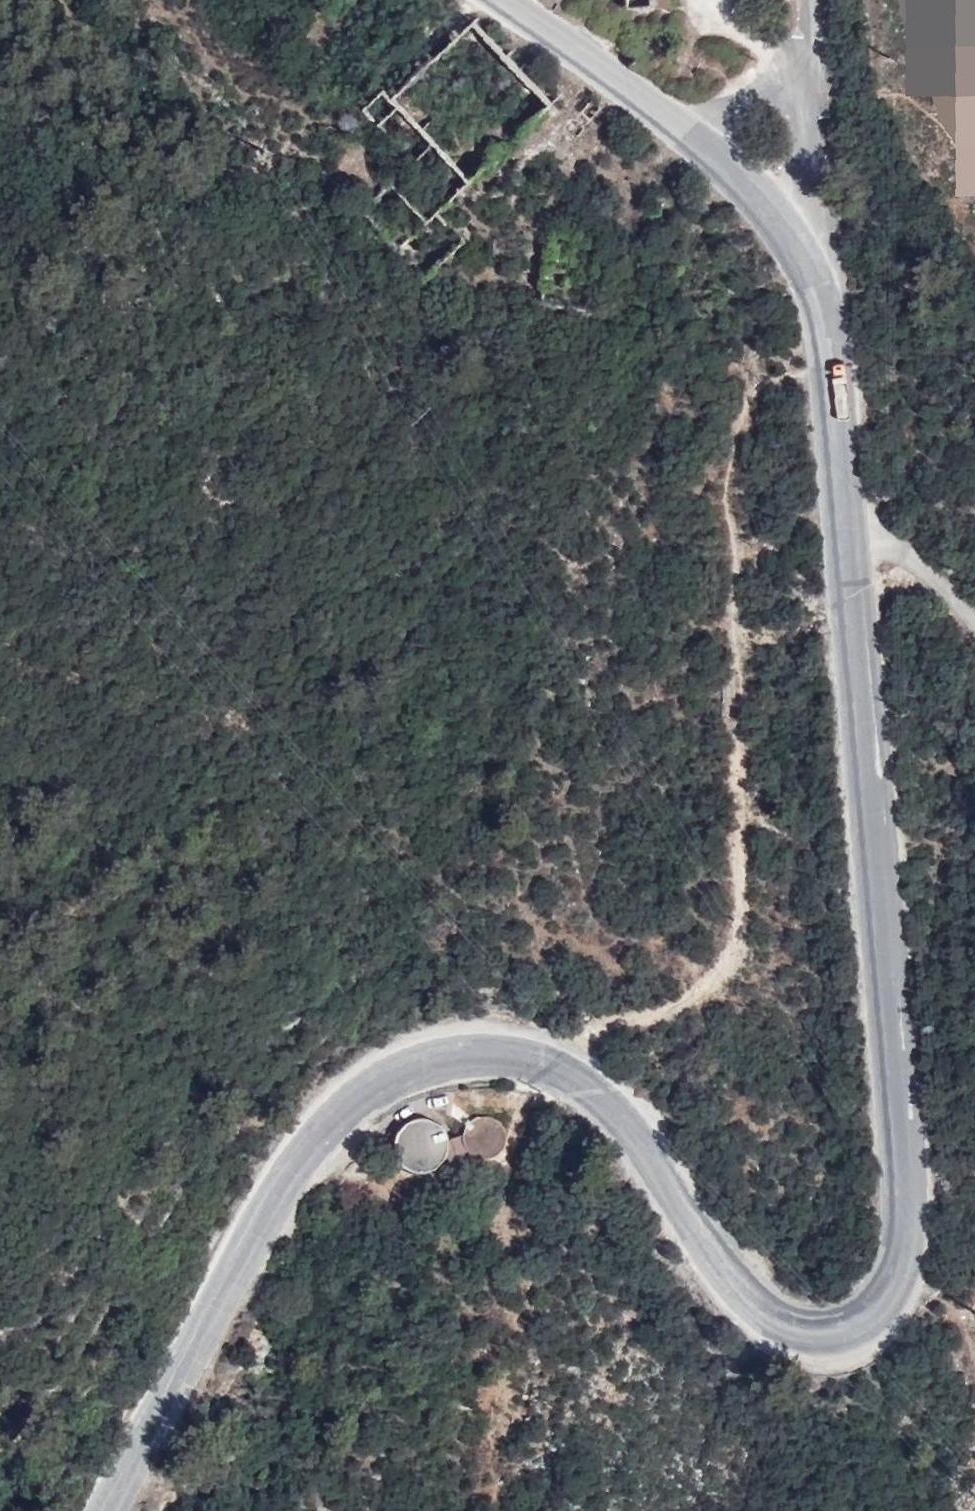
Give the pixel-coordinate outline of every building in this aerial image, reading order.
[(628,9),(649,8),(648,0),(628,0),(628,9)] [(385,122),(402,105),(391,95),(374,112),(385,122)] [(492,1141),(487,1148),(486,1159),(492,1169),(500,1175),(511,1176),(518,1174),(524,1165),(529,1156),(527,1146),(519,1137),(511,1133),(502,1134),(492,1141)] [(423,1172),(425,1183),(436,1194),(449,1197),(462,1193),(466,1190),(473,1181),(475,1167),(473,1161),(467,1152),(460,1147),(448,1143),(438,1146),(430,1152),(425,1160),(423,1172)]
